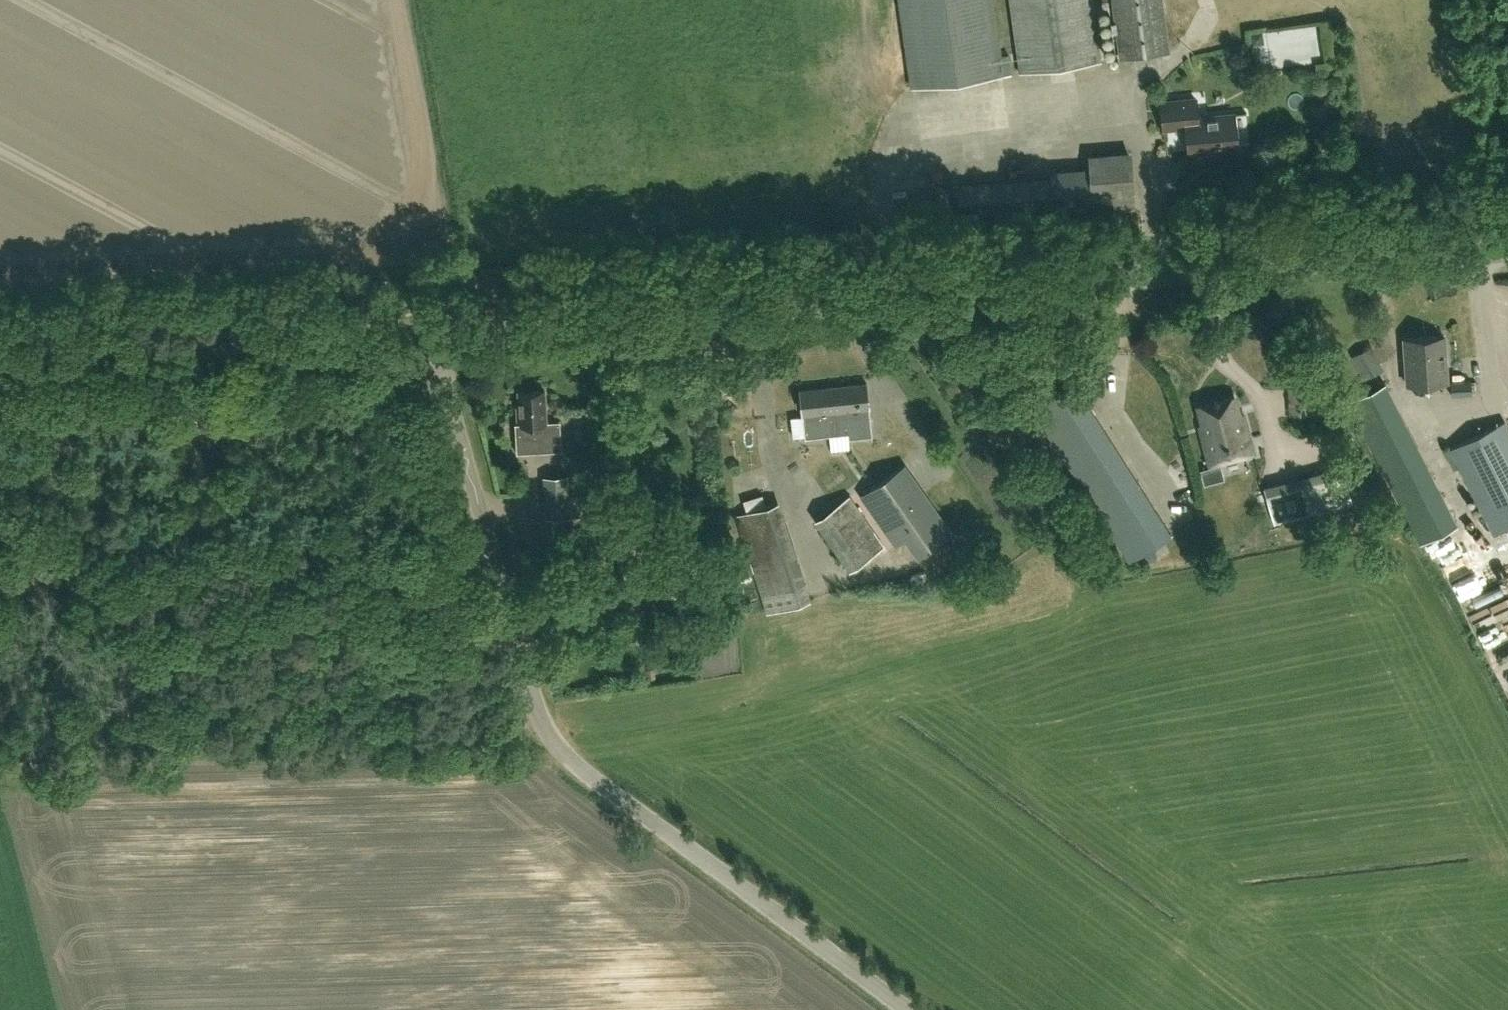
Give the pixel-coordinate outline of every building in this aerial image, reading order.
[(1002,75),(991,0),(901,0),(913,87),(1002,75)] [(1092,0),(1009,0),(1019,72),(1101,61),(1092,0)] [(1168,52),(1161,0),(1112,0),(1120,58),(1168,52)] [(1083,73),(1058,73),(1058,90),(1083,90),(1083,73)] [(1198,117),(1196,98),(1161,101),(1164,129),(1186,127),(1189,153),(1238,149),(1234,114),(1198,117)] [(1093,211),(1134,208),(1130,158),(1089,161),(1093,211)] [(1406,385),(1447,382),(1444,337),(1403,340),(1406,385)] [(1351,356),(1356,366),(1371,359),(1366,348),(1351,356)] [(826,412),(828,412),(830,435),(850,433),(849,422),(868,420),(867,408),(870,408),(867,383),(824,387),(826,412)] [(1129,559),(1171,533),(1074,383),(1033,410),(1129,559)] [(806,437),(830,435),(828,412),(826,412),(824,387),(800,389),(803,414),(806,437)] [(1401,410),(1386,389),(1354,405),(1350,407),(1362,430),(1360,430),(1418,543),(1458,523),(1401,410)] [(517,405),(518,422),(515,423),(517,452),(562,450),(560,420),(546,421),(545,390),(519,391),(519,405),(517,405)] [(1293,413),(1306,412),(1305,390),(1292,391),(1293,413)] [(1241,426),(1233,399),(1199,409),(1206,436),(1201,437),(1209,468),(1254,456),(1246,425),(1241,426)] [(1504,421),(1450,449),(1450,448),(1445,451),(1453,469),(1459,467),(1493,533),(1507,526),(1507,430),(1504,421)] [(859,496),(895,546),(905,540),(915,555),(950,529),(904,463),(859,496)] [(1265,488),(1274,522),(1352,500),(1343,466),(1335,468),(1265,488)] [(548,517),(570,515),(568,475),(546,477),(548,517)] [(848,572),(884,545),(849,495),(813,520),(848,572)] [(779,502),(737,514),(761,594),(803,582),(779,502)] [(577,543),(586,543),(586,533),(577,533),(577,543)] [(1455,590),(1475,586),(1468,556),(1448,560),(1455,590)] [(1476,591),(1485,616),(1507,608),(1507,580),(1476,591)]
